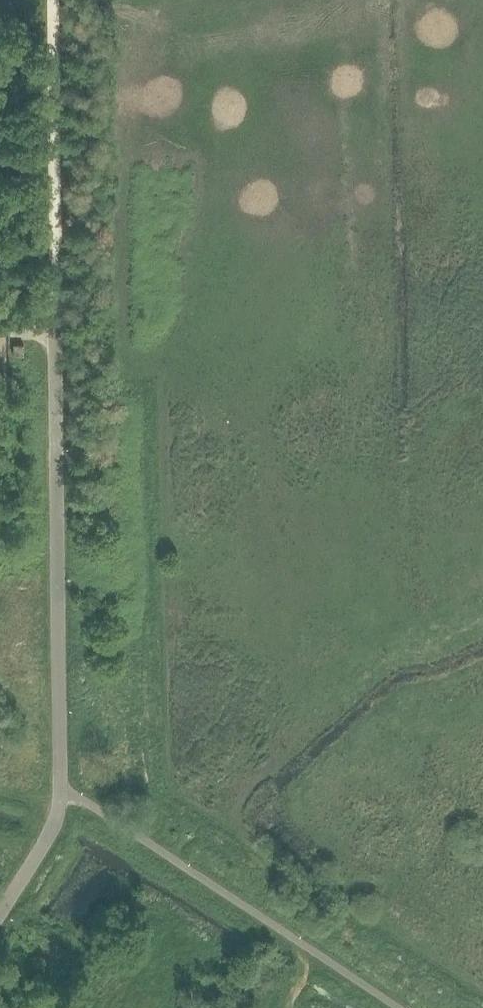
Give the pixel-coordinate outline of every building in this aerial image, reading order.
[(18,346),(13,346),(8,346),(7,356),(17,356),(18,346)]
